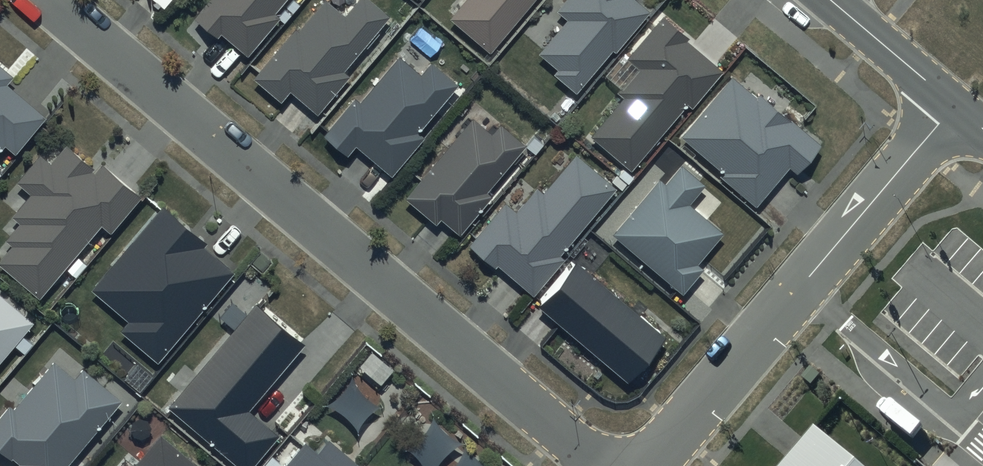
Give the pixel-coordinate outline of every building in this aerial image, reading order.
[(196,20),(218,37),(220,34),(248,57),(280,18),(276,15),(289,0),(212,0),(196,20)] [(334,0),(316,0),(297,22),(295,20),(252,70),(279,94),(289,82),(315,105),(348,67),(342,61),(388,9),(378,0),(349,0),(343,8),(334,0)] [(449,12),(489,44),(525,0),(459,0),(449,12)] [(556,12),(568,22),(540,55),(559,70),(554,75),(578,94),(647,11),(634,0),(566,0),(556,12)] [(691,39),(663,16),(627,59),(639,69),(618,94),(624,99),(592,137),(632,170),(687,105),(692,109),(722,72),(687,43),(691,39)] [(0,58),(0,140),(2,137),(13,145),(44,107),(5,75),(11,67),(0,58)] [(460,85),(431,62),(421,75),(400,58),(361,106),(354,100),(323,137),(347,157),(355,147),(392,177),(425,138),(420,134),(460,85)] [(756,90),(731,69),(679,128),(720,164),(718,166),(754,198),(787,159),(794,165),(796,163),(802,167),(825,141),(792,112),(795,108),(764,81),(756,90)] [(491,126),(471,109),(403,189),(434,216),(439,211),(457,226),(490,188),(484,183),(523,137),(499,116),(491,126)] [(100,154),(94,161),(65,136),(50,154),(38,144),(14,174),(28,186),(11,207),(18,213),(3,231),(10,237),(0,249),(0,258),(38,290),(100,217),(108,224),(139,187),(100,154)] [(704,177),(679,156),(663,175),(658,171),(611,225),(680,285),(701,261),(695,255),(721,225),(688,196),(704,177)] [(615,190),(576,157),(545,194),(537,187),(516,212),(505,202),(468,247),(495,270),(498,267),(533,296),(563,260),(559,257),(615,190)] [(206,243),(162,206),(92,289),(130,322),(121,333),(157,363),(232,276),(201,249),(206,243)] [(664,341),(572,262),(536,304),(628,383),(664,341)] [(0,292),(0,370),(39,324),(0,292)] [(259,301),(169,409),(239,465),(253,465),(277,437),(248,413),(308,341),(259,301)] [(84,370),(75,381),(56,365),(18,412),(8,404),(0,414),(0,451),(18,465),(68,465),(122,401),(84,370)] [(809,424),(774,465),(860,465),(809,424)] [(159,433),(132,465),(199,465),(159,433)] [(329,440),(317,454),(306,445),(288,465),(359,465),(329,440)]
